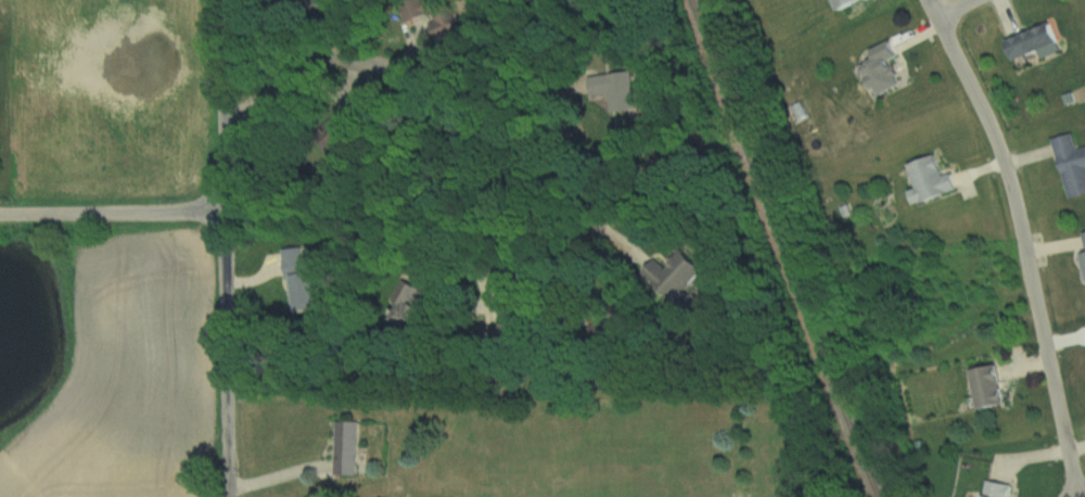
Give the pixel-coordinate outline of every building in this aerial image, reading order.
[(332,0),(311,0),(315,13),(334,7),(332,0)] [(452,30),(443,0),(416,0),(428,37),(452,30)] [(840,11),(864,0),(835,0),(840,11)] [(1009,38),(1016,60),(1041,53),(1043,58),(1063,51),(1055,24),(1009,38)] [(880,96),(905,85),(893,60),(900,57),(892,41),(875,49),(879,59),(865,66),(880,96)] [(585,98),(603,95),(604,103),(624,100),(620,73),(583,78),(585,98)] [(1070,198),(1084,194),(1084,147),(1078,148),(1074,132),(1054,138),(1070,198)] [(911,164),(919,188),(912,190),(917,204),(960,190),(954,172),(945,175),(938,155),(911,164)] [(293,310),(321,307),(315,254),(304,255),(303,248),(286,250),(293,310)] [(652,259),(639,273),(672,302),(697,273),(676,254),(663,268),(652,259)] [(426,278),(407,269),(393,299),(412,308),(426,278)] [(484,341),(504,339),(502,323),(483,325),(484,341)] [(1009,404),(1001,365),(974,370),(982,410),(1009,404)] [(338,428),(338,465),(359,465),(359,428),(338,428)] [(1012,485),(986,482),(985,496),(1010,496),(1012,485)]
